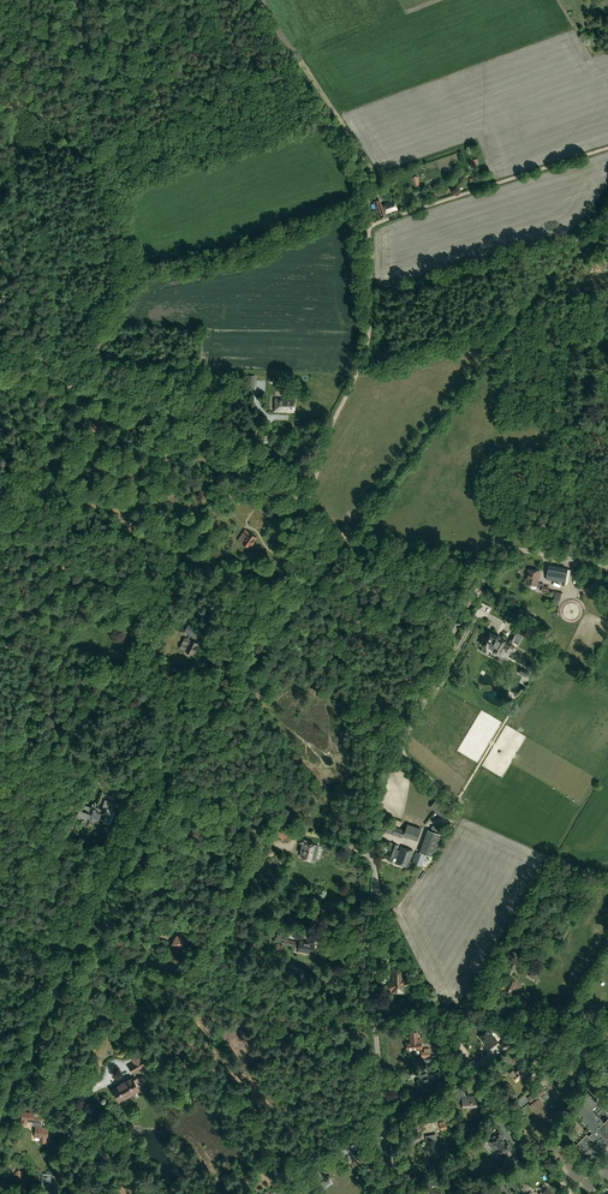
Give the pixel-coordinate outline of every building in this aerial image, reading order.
[(380,199),(373,201),(378,216),(385,214),(380,199)] [(394,201),(383,204),(386,213),(390,211),(391,214),(398,212),(394,201)] [(291,392),(287,392),(287,399),(276,398),(275,411),(285,412),(294,412),(295,399),(290,399),(291,392)] [(128,435),(119,431),(117,435),(126,439),(128,435)] [(249,547),(256,538),(245,530),(239,540),(249,547)] [(546,579),(564,582),(566,568),(549,565),(546,579)] [(542,591),(548,592),(548,587),(543,586),(543,584),(538,583),(540,571),(529,569),(527,578),(526,578),(524,586),(531,587),(531,585),(537,586),(537,587),(541,589),(542,589),(542,591)] [(499,625),(502,619),(495,616),(492,622),(499,625)] [(192,641),(194,637),(195,637),(198,629),(188,624),(184,632),(189,634),(187,639),(185,638),(180,648),(186,651),(193,655),(198,644),(192,641)] [(504,641),(505,641),(499,638),(500,637),(495,634),(494,635),(489,632),(486,638),(483,636),(479,642),(482,644),(482,645),(487,647),(493,650),(493,651),(498,653),(498,652),(501,654),(504,650),(508,652),(509,650),(511,652),(514,647),(510,645),(512,642),(513,642),(518,644),(523,635),(518,633),(518,632),(515,630),(509,640),(510,641),(508,644),(504,641)] [(529,672),(522,668),(519,673),(527,677),(529,672)] [(444,819),(452,810),(438,798),(430,808),(444,819)] [(116,803),(105,799),(102,807),(114,811),(116,803)] [(102,813),(100,812),(102,809),(92,805),(91,807),(84,804),(82,810),(79,809),(77,813),(77,814),(77,815),(78,816),(78,817),(79,818),(80,818),(82,819),(82,820),(86,821),(88,818),(90,818),(89,820),(94,822),(94,821),(98,823),(102,813)] [(403,834),(417,839),(420,829),(407,824),(403,834)] [(402,838),(404,831),(387,825),(384,832),(402,838)] [(289,834),(273,830),(271,837),(289,841),(290,836),(289,836),(289,834)] [(428,830),(420,853),(433,858),(442,835),(428,830)] [(300,838),(299,843),(302,844),(300,854),(303,855),(302,859),(310,861),(314,844),(307,842),(308,840),(300,838)] [(388,856),(393,858),(393,856),(397,858),(395,863),(407,867),(413,851),(401,847),(399,851),(396,849),(398,845),(392,844),(388,856)] [(425,855),(418,853),(416,852),(412,863),(421,866),(425,855)] [(178,951),(180,948),(180,949),(180,948),(181,948),(183,945),(182,945),(185,940),(182,939),(184,936),(180,934),(178,937),(177,936),(172,944),(173,944),(171,947),(178,951)] [(513,971),(517,963),(511,960),(507,969),(513,971)] [(391,982),(389,983),(391,988),(391,993),(402,993),(402,983),(408,981),(406,975),(402,977),(403,968),(392,968),(391,982)] [(515,986),(513,985),(515,981),(513,980),(513,979),(512,978),(511,980),(510,979),(508,982),(509,982),(505,990),(510,993),(512,989),(513,990),(515,986)] [(479,1036),(485,1044),(485,1045),(488,1049),(491,1047),(491,1046),(497,1041),(488,1029),(479,1036)] [(410,1032),(411,1042),(406,1042),(407,1049),(412,1049),(421,1049),(420,1040),(417,1040),(417,1032),(410,1032)] [(508,1037),(500,1044),(504,1049),(512,1043),(508,1037)] [(514,1047),(509,1051),(510,1053),(509,1054),(515,1061),(521,1055),(514,1047)] [(556,1059),(562,1054),(559,1051),(553,1056),(556,1059)] [(135,1076),(111,1089),(115,1095),(116,1095),(119,1100),(143,1086),(145,1085),(145,1084),(146,1083),(146,1081),(146,1080),(146,1079),(145,1077),(144,1077),(142,1076),(141,1076),(139,1076),(137,1077),(134,1072),(146,1065),(141,1057),(141,1058),(137,1052),(129,1056),(133,1063),(129,1066),(135,1076)] [(511,1075),(516,1081),(526,1073),(521,1067),(515,1072),(513,1069),(510,1072),(512,1074),(511,1075)] [(540,1073),(538,1070),(527,1078),(529,1081),(540,1073)] [(439,1071),(417,1080),(420,1088),(434,1083),(433,1079),(441,1076),(439,1071)] [(450,1084),(456,1082),(454,1076),(448,1078),(450,1084)] [(597,1076),(593,1078),(591,1086),(598,1094),(602,1080),(597,1076)] [(466,1096),(459,1086),(450,1094),(455,1101),(460,1100),(462,1100),(462,1107),(478,1106),(477,1095),(466,1096)] [(544,1092),(541,1087),(532,1094),(536,1098),(544,1092)] [(594,1155),(598,1151),(597,1151),(602,1146),(604,1148),(607,1144),(607,1108),(605,1105),(604,1106),(600,1101),(597,1100),(598,1096),(597,1100),(594,1099),(594,1097),(591,1096),(592,1094),(588,1094),(589,1092),(585,1091),(585,1092),(581,1096),(580,1096),(578,1098),(577,1098),(582,1102),(576,1108),(577,1109),(577,1110),(577,1109),(580,1112),(579,1114),(583,1118),(583,1119),(585,1121),(584,1122),(588,1126),(588,1127),(590,1129),(589,1130),(592,1134),(589,1137),(586,1134),(575,1145),(587,1157),(591,1153),(594,1155)] [(544,1121),(552,1115),(539,1097),(530,1105),(537,1115),(539,1114),(544,1121)] [(440,1117),(437,1111),(421,1119),(424,1124),(440,1117)] [(49,1127),(36,1126),(34,1137),(40,1138),(39,1142),(47,1143),(47,1139),(48,1139),(49,1127)] [(499,1131),(487,1140),(492,1145),(494,1144),(497,1149),(495,1150),(500,1156),(511,1147),(507,1141),(505,1143),(501,1138),(503,1137),(499,1131)] [(431,1136),(431,1139),(427,1140),(428,1145),(424,1146),(426,1152),(436,1150),(435,1145),(438,1144),(436,1135),(431,1136)] [(516,1155),(506,1162),(510,1169),(520,1161),(516,1155)] [(23,1174),(23,1173),(18,1169),(15,1174),(20,1177),(21,1175),(24,1178),(26,1176),(23,1174)] [(51,1177),(41,1176),(41,1185),(51,1186),(51,1177)] [(321,1182),(324,1186),(330,1182),(328,1178),(321,1182)]
